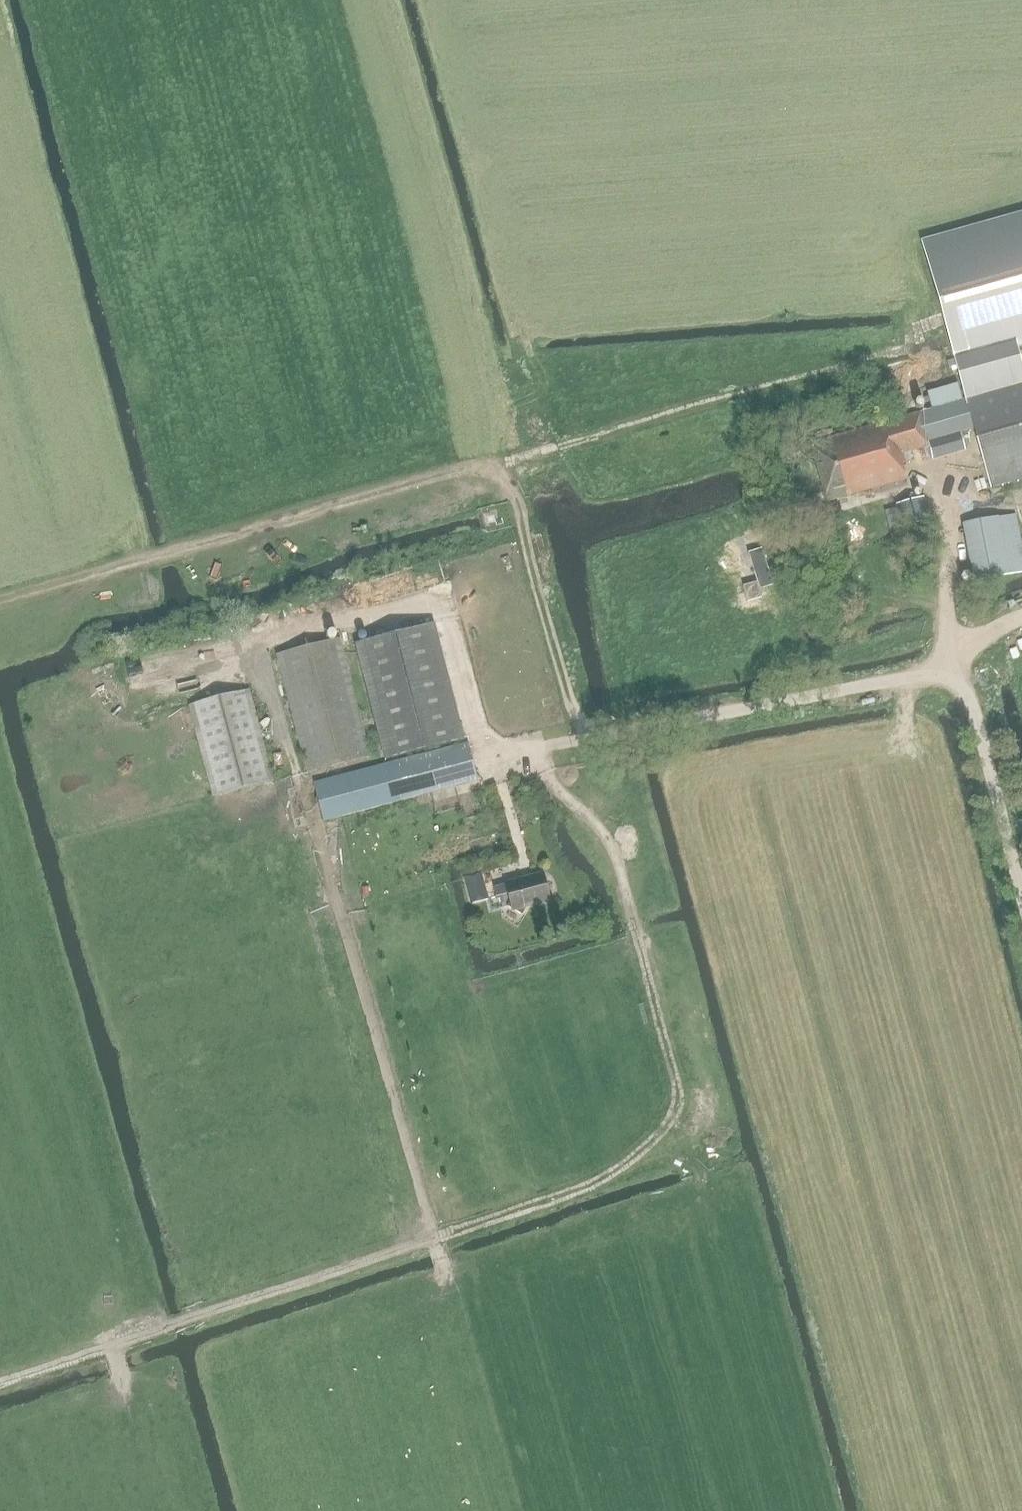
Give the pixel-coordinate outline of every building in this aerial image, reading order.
[(809,426),(813,441),(811,442),(828,499),(906,477),(902,461),(913,458),(911,450),(923,446),(928,445),(932,460),(965,451),(960,432),(973,428),(990,487),(1021,478),(1021,369),(1015,343),(1021,341),(1021,218),(924,245),(942,310),(964,390),(963,391),(965,400),(962,401),(957,383),(926,392),(931,409),(920,413),(919,412),(898,418),(894,402),(831,420),(809,426)] [(901,524),(927,518),(922,495),(895,501),(901,524)] [(1021,573),(1021,545),(1015,514),(979,520),(962,523),(973,582),(1021,573)] [(762,597),(759,589),(757,582),(742,586),(747,602),(762,597)] [(353,644),(383,760),(463,740),(433,623),(353,644)] [(277,655),(307,771),(369,755),(339,639),(277,655)] [(248,690),(188,706),(213,797),(272,781),(248,690)] [(312,779),(322,818),(383,802),(419,793),(476,778),(466,740),(415,753),(312,779)] [(481,874),(463,879),(470,904),(488,899),(481,874)] [(543,874),(493,887),(495,896),(508,893),(510,901),(508,905),(523,913),(527,904),(549,898),(543,874)]
